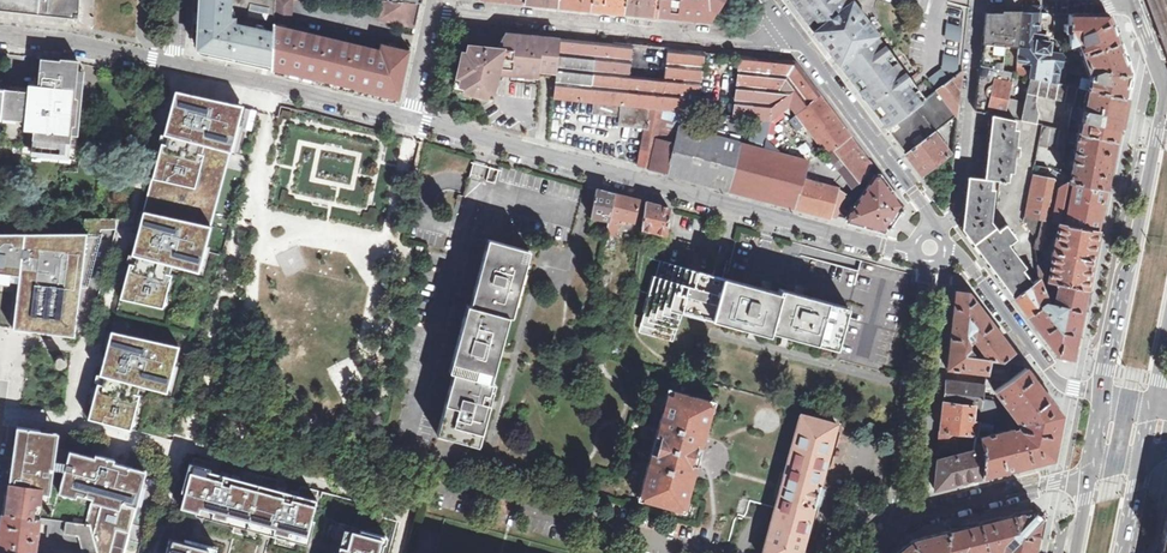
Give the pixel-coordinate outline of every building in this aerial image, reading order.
[(80,0),(0,0),(0,10),(63,16),(79,18),(80,0)] [(276,0),(194,0),(192,39),(198,40),(197,49),(198,52),(199,54),(202,55),(205,56),(226,60),(272,70),(276,0)] [(272,70),(399,100),(411,51),(382,44),(380,50),(292,29),(293,24),(294,24),(295,0),(276,0),(272,70)] [(589,9),(590,0),(557,0),(557,6),(589,9)] [(622,12),(624,0),(590,0),(589,9),(622,12)] [(656,16),(658,0),(624,0),(622,12),(656,16)] [(709,21),(721,0),(658,0),(656,16),(687,19),(709,21)] [(857,0),(790,0),(806,20),(829,51),(861,93),(887,128),(929,95),(874,22),(870,25),(854,4),(858,1),(857,0)] [(416,26),(421,2),(391,1),(385,1),(381,18),(416,26)] [(1022,13),(1041,14),(1041,6),(1023,5),(1022,13)] [(1013,73),(1016,74),(1016,70),(1017,62),(1022,13),(991,13),(986,13),(984,33),(981,66),(1013,73)] [(1030,77),(1057,83),(1062,55),(1049,53),(1050,43),(1044,42),(1045,36),(1039,35),(1041,14),(1022,13),(1017,62),(1033,64),(1032,72),(1016,70),(1016,74),(1030,77)] [(1069,31),(1069,14),(1055,14),(1055,31),(1069,31)] [(1069,55),(1068,65),(1076,61),(1083,58),(1118,43),(1112,25),(1108,14),(1069,14),(1069,31),(1069,44),(1077,41),(1081,52),(1077,54),(1074,46),(1069,48),(1069,55)] [(945,41),(960,44),(962,26),(946,23),(945,41)] [(532,77),(538,78),(538,76),(542,76),(543,76),(554,77),(554,78),(556,78),(556,73),(557,73),(560,38),(520,34),(507,33),(505,49),(479,46),(479,47),(468,45),(466,53),(462,52),(458,71),(462,72),(459,86),(469,88),(494,94),(498,74),(532,77)] [(595,102),(663,110),(670,49),(641,47),(595,42),(561,38),(555,98),(595,102)] [(1087,90),(1124,98),(1129,72),(1118,43),(1083,58),(1090,75),(1089,79),(1087,90)] [(830,217),(831,214),(846,218),(847,222),(865,227),(884,232),(887,229),(891,232),(894,227),(893,226),(896,220),(900,215),(902,216),(905,211),(901,208),(903,205),(880,174),(876,174),(855,205),(847,200),(850,197),(840,188),(805,178),(801,194),(787,190),(795,158),(783,155),(784,153),(780,152),(767,140),(767,138),(768,138),(770,121),(790,106),(827,157),(858,185),(860,183),(872,164),(795,62),(717,54),(670,49),(663,110),(680,111),(679,128),(675,144),(668,174),(784,205),(830,217)] [(941,69),(926,79),(936,90),(958,73),(959,57),(943,53),(941,69)] [(42,150),(70,153),(73,126),(79,127),(80,127),(81,117),(80,117),(74,117),(78,71),(79,63),(74,62),(57,60),(57,61),(45,60),(45,59),(41,59),(38,92),(4,89),(1,120),(0,127),(0,145),(42,150)] [(1067,73),(1081,76),(1076,61),(1068,65),(1067,73)] [(976,111),(992,115),(1015,119),(1021,121),(1023,110),(1006,106),(1013,73),(981,66),(976,111)] [(929,95),(887,128),(896,140),(906,154),(935,132),(957,114),(962,70),(958,73),(942,85),(936,90),(929,95)] [(74,117),(80,117),(84,71),(78,71),(74,117)] [(1023,110),(1021,121),(1036,124),(1038,113),(1035,103),(1037,96),(1073,104),(1076,87),(1057,83),(1030,77),(1023,110)] [(1087,90),(1089,79),(1083,78),(1081,88),(1087,90)] [(173,90),(150,179),(194,190),(204,148),(229,155),(241,107),(173,90)] [(1078,133),(1115,141),(1124,98),(1087,90),(1083,108),(1080,124),(1078,133)] [(642,167),(651,169),(661,121),(663,110),(595,102),(594,113),(622,116),(622,124),(646,126),(639,166),(642,167)] [(1080,124),(1083,108),(1073,106),(1072,109),(1071,116),(1070,118),(1072,120),(1077,121),(1077,124),(1080,124)] [(1014,298),(1033,283),(1023,271),(1027,268),(1009,245),(1017,239),(1006,225),(998,230),(996,227),(992,229),(987,223),(992,219),(995,189),(991,189),(992,180),(1002,181),(1001,184),(1005,185),(1005,182),(1008,182),(1009,173),(1013,173),(1015,156),(1017,156),(1018,147),(1017,147),(1018,129),(1014,129),(1015,119),(992,115),(985,179),(968,177),(962,229),(981,253),(1014,298)] [(656,170),(668,174),(675,144),(668,142),(671,126),(666,121),(661,121),(651,169),(656,170)] [(1065,149),(1065,148),(1068,131),(1042,125),(1038,144),(1065,149)] [(70,153),(42,150),(41,156),(76,159),(79,127),(73,126),(70,153)] [(1077,143),(1078,133),(1068,131),(1065,148),(1069,149),(1070,141),(1077,143)] [(950,153),(935,132),(906,154),(913,163),(922,175),(950,153)] [(1069,182),(1106,190),(1115,141),(1078,133),(1077,143),(1075,150),(1073,150),(1073,154),(1075,154),(1069,182)] [(150,179),(142,212),(210,229),(229,155),(204,148),(194,190),(150,179)] [(230,153),(228,168),(241,170),(244,155),(230,153)] [(1032,174),(1024,216),(1042,220),(1053,222),(1059,224),(1098,232),(1106,190),(1069,182),(1058,189),(1048,180),(1048,178),(1032,174)] [(591,217),(609,220),(614,194),(604,191),(596,189),(591,217)] [(616,236),(620,219),(634,222),(640,200),(634,198),(614,194),(609,220),(606,235),(616,236)] [(642,229),(666,235),(670,209),(659,205),(646,202),(642,229)] [(210,229),(142,212),(132,252),(119,300),(162,311),(173,270),(198,276),(210,229)] [(1034,247),(1035,249),(1042,220),(1024,216),(1024,222),(1035,238),(1034,247)] [(86,219),(86,230),(116,229),(116,219),(86,219)] [(1035,249),(1046,251),(1053,222),(1042,220),(1035,249)] [(1058,284),(1087,290),(1098,232),(1059,224),(1054,251),(1052,251),(1051,256),(1053,257),(1049,282),(1058,284)] [(162,311),(119,300),(111,334),(176,350),(164,397),(140,391),(130,429),(175,440),(223,254),(228,234),(210,229),(198,276),(173,270),(162,311)] [(0,234),(0,281),(19,283),(14,329),(74,336),(80,288),(89,289),(102,234),(0,234)] [(522,267),(527,249),(488,239),(470,305),(468,304),(450,371),(454,372),(438,430),(449,433),(449,435),(471,441),(475,428),(480,429),(482,421),(492,383),(488,382),(497,349),(506,315),(509,316),(522,267)] [(1037,270),(1044,269),(1043,258),(1036,259),(1037,270)] [(641,330),(673,339),(681,311),(712,320),(724,277),(705,272),(670,263),(660,260),(641,330)] [(765,288),(724,277),(712,320),(769,335),(771,331),(837,349),(849,307),(798,293),(780,289),(779,292),(765,288)] [(1058,356),(1073,359),(1087,290),(1058,284),(1054,305),(1048,303),(1040,283),(1045,281),(1039,280),(1039,279),(1033,283),(1014,298),(1057,355),(1058,356)] [(999,332),(969,292),(955,291),(947,369),(987,373),(990,360),(1003,362),(1015,353),(1005,340),(999,332)] [(107,348),(89,418),(130,429),(140,391),(164,397),(176,350),(111,334),(108,343),(107,348)] [(610,354),(622,357),(624,345),(612,343),(610,354)] [(987,378),(1006,382),(1008,380),(1012,363),(1024,365),(1015,353),(1003,362),(990,360),(987,373),(987,378)] [(1027,465),(1053,459),(1062,415),(1046,393),(1025,367),(1008,380),(1006,382),(994,392),(1018,423),(1023,424),(1022,429),(1019,429),(1012,431),(1012,428),(1006,430),(1005,426),(1004,427),(992,402),(983,401),(982,406),(979,421),(976,435),(974,446),(973,450),(982,451),(982,476),(983,476),(983,477),(1013,469),(1023,467),(1023,466),(1027,465)] [(982,406),(983,401),(985,387),(946,382),(943,401),(975,405),(982,406)] [(643,501),(681,511),(684,500),(688,501),(697,466),(692,464),(697,447),(702,449),(711,414),(707,413),(710,400),(675,391),(672,403),(667,402),(643,487),(647,489),(643,501)] [(973,420),(975,405),(943,401),(940,431),(962,433),(970,434),(976,435),(979,421),(973,420)] [(763,552),(802,552),(837,424),(801,415),(763,552)] [(70,450),(66,463),(55,462),(57,448),(59,433),(17,426),(14,448),(11,447),(2,513),(21,515),(33,517),(58,520),(90,524),(97,552),(138,552),(142,536),(147,537),(163,476),(70,450)] [(957,450),(962,433),(940,431),(937,456),(957,450)] [(982,451),(973,450),(937,459),(934,488),(943,486),(943,487),(959,482),(962,482),(962,481),(963,481),(963,482),(976,478),(982,476),(982,451)] [(397,520),(385,517),(387,508),(301,486),(299,494),(288,491),(277,489),(279,480),(234,468),(232,477),(221,474),(210,471),(212,462),(194,457),(187,486),(169,552),(389,552),(397,520)] [(1041,518),(1032,509),(984,521),(950,530),(950,531),(948,531),(944,552),(995,552),(1000,552),(1007,552),(1034,552),(1041,518)] [(29,552),(31,552),(34,552),(35,551),(36,549),(40,524),(49,525),(47,536),(55,537),(58,520),(33,517),(21,515),(2,513),(0,532),(0,552),(29,552)] [(90,524),(58,520),(55,537),(64,539),(72,542),(77,549),(79,552),(97,552),(90,524)] [(948,531),(913,540),(911,541),(910,543),(906,546),(905,546),(900,550),(896,552),(944,552),(948,531)]
